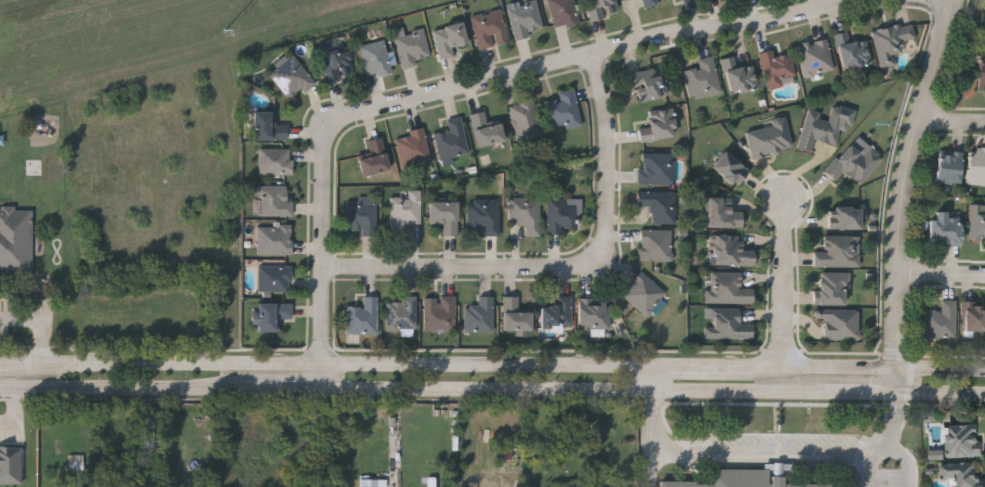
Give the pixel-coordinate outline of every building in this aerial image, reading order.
[(508,4),(531,0),(537,0),(542,29),(531,31),(532,37),(515,40),(508,4)] [(553,29),(549,0),(574,0),(578,25),(553,29)] [(590,20),(585,0),(617,0),(620,13),(590,20)] [(645,8),(659,6),(657,0),(643,0),(645,8)] [(479,49),(472,16),(502,9),(509,42),(495,45),(495,46),(479,49)] [(434,29),(463,23),(467,43),(453,46),(455,56),(440,59),(434,29)] [(880,67),(873,29),(913,23),(916,39),(904,41),(905,51),(894,53),(896,64),(880,67)] [(417,65),(403,69),(395,37),(424,30),(431,56),(416,60),(417,65)] [(867,39),(872,64),(842,70),(835,34),(850,31),(852,41),(867,39)] [(804,76),(798,44),(828,38),(834,70),(804,76)] [(365,76),(362,43),(387,42),(390,74),(365,76)] [(326,82),(320,51),(348,45),(355,75),(326,82)] [(760,53),(779,49),(781,55),(791,53),(796,76),(783,79),(784,86),(768,90),(760,53)] [(291,102),(270,74),(278,68),(276,66),(293,53),(316,83),(291,102)] [(721,93),(690,99),(685,70),(700,67),(698,59),(714,56),(721,93)] [(730,94),(722,59),(736,56),(738,67),(753,63),(759,87),(730,94)] [(632,71),(661,68),(665,99),(636,102),(632,71)] [(582,125),(551,130),(546,101),(560,99),(558,91),(575,88),(582,125)] [(511,106),(534,100),(543,138),(521,144),(511,106)] [(836,144),(815,139),(811,152),(798,149),(807,111),(830,117),(833,106),(845,109),(836,144)] [(650,110),(674,108),(676,138),(641,140),(640,129),(651,128),(650,110)] [(287,125),(287,140),(254,140),(254,112),(275,112),(275,125),(287,125)] [(501,121),(505,142),(477,147),(471,114),(485,112),(487,123),(501,121)] [(773,127),(747,132),(752,158),(793,150),(786,116),(771,119),(773,127)] [(450,131),(447,119),(462,117),(469,154),(440,159),(435,134),(450,131)] [(396,139),(410,136),(409,131),(424,128),(431,160),(402,166),(396,139)] [(366,141),(382,137),(390,170),(363,177),(358,159),(370,156),(366,141)] [(861,183),(846,171),(837,181),(825,171),(848,144),(863,157),(871,148),(882,157),(861,183)] [(971,147),(984,148),(984,186),(967,184),(971,147)] [(260,148),(292,148),(292,175),(260,175),(260,148)] [(750,171),(737,187),(712,167),(724,151),(750,171)] [(962,183),(939,183),(939,151),(962,151),(962,183)] [(674,153),(674,184),(639,184),(639,153),(674,153)] [(288,186),(288,200),(293,200),(293,216),(260,216),(260,186),(288,186)] [(421,223),(405,223),(405,235),(391,235),(391,198),(409,198),(409,190),(421,190),(421,223)] [(676,192),(676,223),(651,223),(651,206),(638,206),(638,192),(676,192)] [(347,196),(377,196),(377,235),(362,235),(362,230),(347,230),(347,196)] [(706,197),(732,197),(732,211),(742,211),(742,227),(706,227),(706,197)] [(527,236),(527,224),(509,224),(509,198),(540,198),(540,236),(527,236)] [(576,198),(576,232),(549,233),(548,198),(576,198)] [(500,199),(500,236),(485,236),(485,229),(468,229),(468,199),(500,199)] [(458,202),(458,236),(446,236),(446,223),(429,223),(430,202),(458,202)] [(970,204),(984,204),(984,239),(970,239),(970,204)] [(861,229),(830,229),(830,206),(861,206),(861,229)] [(33,211),(16,211),(16,208),(0,208),(0,276),(34,276),(33,211)] [(962,244),(930,244),(930,220),(936,220),(936,213),(947,213),(947,217),(962,217),(962,244)] [(258,254),(258,225),(292,225),(292,254),(258,254)] [(673,229),(673,260),(641,260),(641,229),(673,229)] [(754,265),(714,265),(714,235),(744,235),(744,247),(754,247),(754,265)] [(858,267),(814,267),(814,251),(825,251),(825,235),(858,235),(858,267)] [(292,266),(292,291),(260,291),(260,266),(292,266)] [(647,317),(621,294),(642,271),(667,294),(647,317)] [(754,304),(705,304),(705,290),(712,290),(712,272),(742,272),(742,288),(754,288),(754,304)] [(847,273),(847,306),(819,306),(819,273),(847,273)] [(559,306),(559,295),(572,295),(572,328),(542,328),(542,306),(559,306)] [(416,296),(416,331),(387,330),(387,302),(402,302),(402,296),(416,296)] [(347,307),(364,307),(364,297),(378,297),(378,335),(347,335),(347,307)] [(456,331),(425,331),(425,297),(456,297),(456,331)] [(493,297),(493,332),(465,332),(465,306),(479,306),(479,297),(493,297)] [(519,297),(519,312),(532,312),(532,332),(503,332),(503,297),(519,297)] [(610,299),(610,329),(580,329),(580,299),(610,299)] [(926,310),(942,310),(942,301),(956,301),(956,338),(926,338),(926,310)] [(962,302),(984,303),(984,332),(961,332),(962,302)] [(292,304),(292,318),(279,318),(279,332),(257,332),(257,304),(292,304)] [(753,339),(705,339),(705,308),(741,308),(741,322),(753,322),(753,339)] [(816,319),(816,309),(859,310),(859,340),(825,340),(825,319),(816,319)] [(155,448),(155,419),(141,419),(141,448),(155,448)] [(947,424),(981,424),(981,455),(947,455),(947,424)] [(513,460),(513,445),(500,444),(499,459),(513,460)] [(23,448),(0,447),(0,484),(23,484),(23,448)] [(945,450),(931,450),(931,460),(945,459),(945,450)] [(85,469),(69,469),(69,454),(85,454),(85,469)] [(976,474),(984,474),(984,486),(955,486),(955,476),(942,476),(941,462),(976,461),(976,474)] [(847,486),(770,484),(771,477),(661,474),(661,486),(847,486)] [(388,478),(388,486),(360,486),(360,478),(388,478)]
